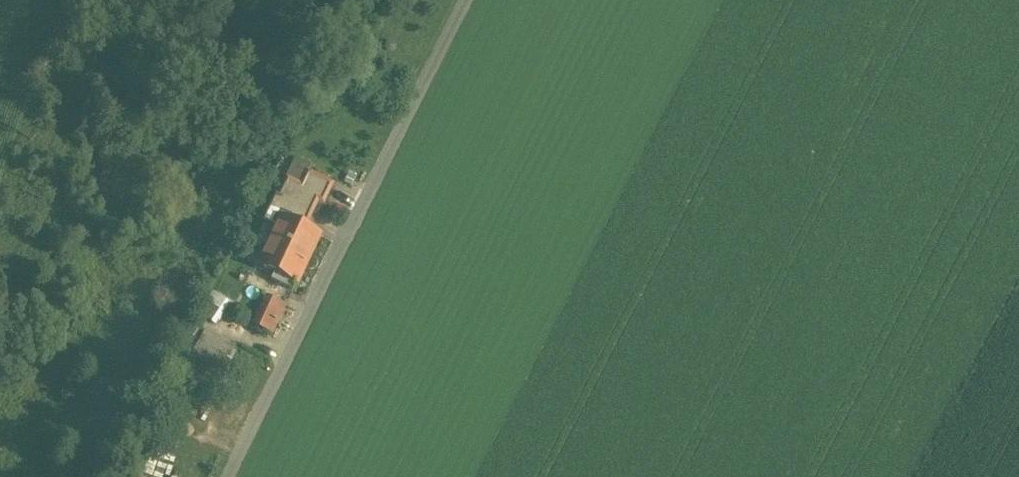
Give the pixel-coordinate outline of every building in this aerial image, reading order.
[(304,194),(281,183),(276,194),(277,194),(297,204),(299,204),(304,194)] [(297,204),(277,194),(265,219),(278,225),(282,218),(283,218),(285,214),(291,217),(297,204)] [(283,218),(282,218),(278,225),(267,249),(259,266),(274,274),(275,274),(277,270),(296,279),(294,283),(295,284),(296,282),(318,235),(283,218)] [(265,219),(255,242),(261,245),(261,246),(267,249),(278,225),(265,219)] [(296,279),(277,270),(275,274),(274,274),(270,281),(292,291),(295,284),(296,285),(296,283),(296,282),(295,284),(294,283),(296,279)] [(216,324),(230,301),(211,289),(197,313),(216,324)] [(264,315),(247,310),(244,320),(261,325),(264,315)]
